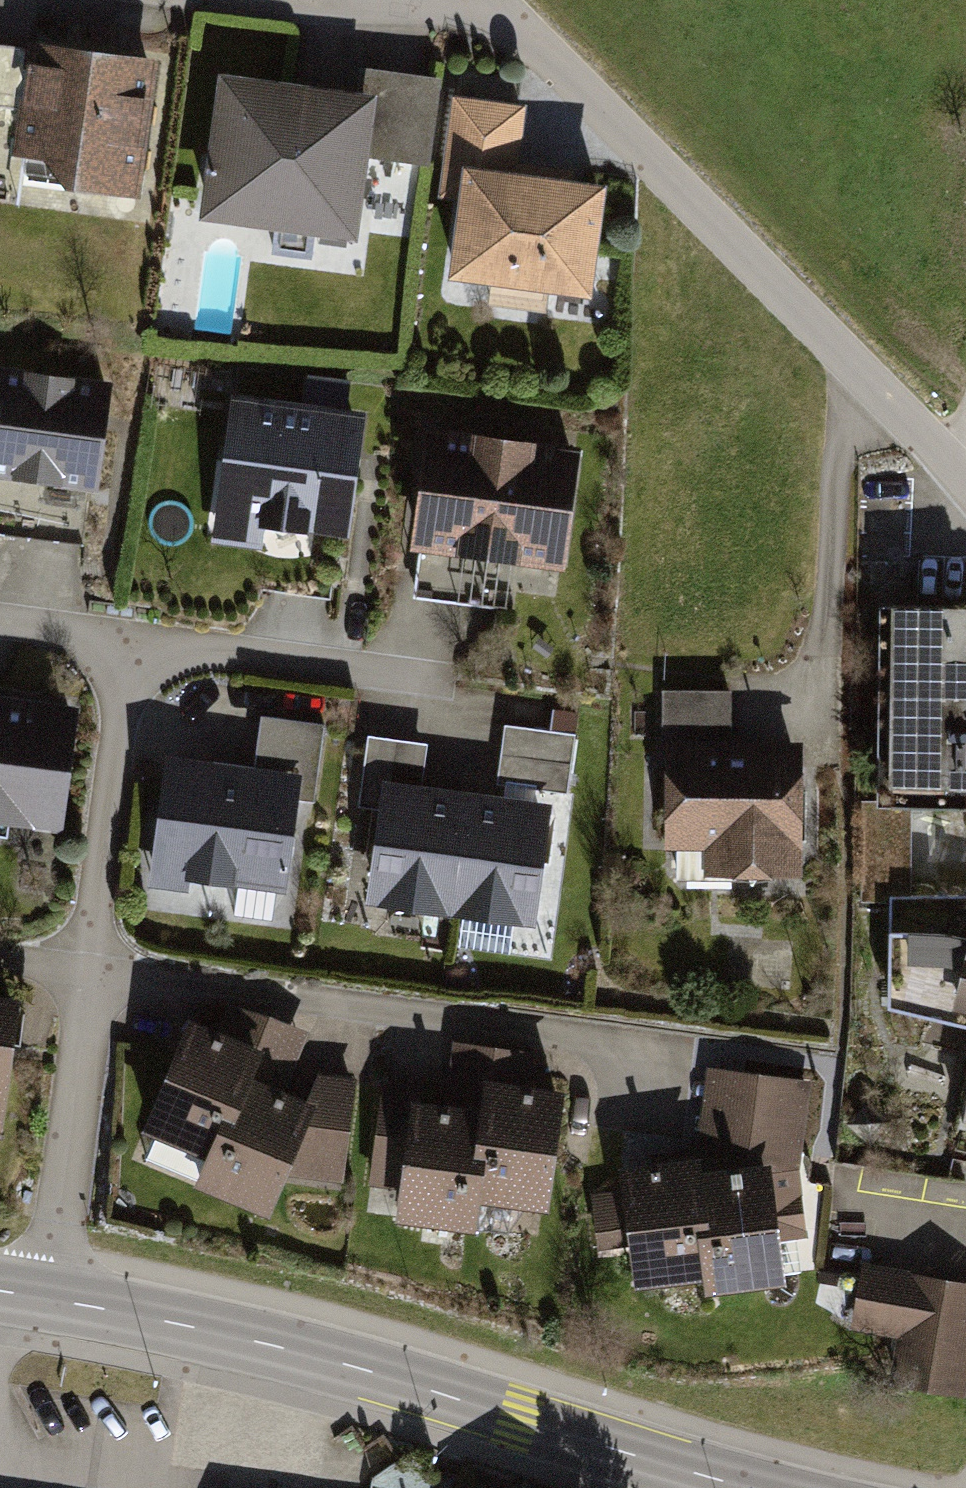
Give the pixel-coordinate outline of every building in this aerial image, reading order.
[(0,53),(0,119),(6,122),(2,152),(38,165),(62,195),(138,202),(153,68),(0,53)] [(358,100),(214,81),(197,228),(355,250),(362,164),(428,175),(437,90),(359,79),(358,100)] [(523,111),(449,102),(437,207),(455,212),(447,292),(591,305),(602,189),(518,177),(523,111)] [(0,374),(0,490),(97,501),(105,383),(0,374)] [(362,417),(227,400),(209,549),(312,566),(314,537),(347,544),(362,417)] [(574,449),(422,433),(409,559),(562,581),(574,449)] [(876,612),(873,812),(965,813),(965,642),(965,643),(965,614),(876,612)] [(727,695),(660,696),(664,856),(702,855),(701,881),(803,882),(800,747),(729,748),(727,695)] [(0,698),(0,829),(64,838),(77,707),(0,698)] [(253,772),(161,763),(150,881),(284,898),(295,805),(314,805),(323,733),(260,724),(253,772)] [(574,737),(504,731),(498,794),(568,802),(574,737)] [(422,750),(366,744),(357,817),(370,819),(365,904),(533,929),(544,815),(417,796),(422,750)] [(886,934),(885,1012),(965,1029),(965,937),(963,936),(886,934)] [(0,1002),(0,1142),(11,1003),(0,1002)] [(306,1038),(228,1016),(217,1035),(192,1026),(144,1141),(201,1165),(190,1196),(265,1225),(279,1186),(337,1193),(353,1084),(314,1077),(305,1101),(284,1097),(306,1038)] [(442,1099),(380,1096),(369,1202),(392,1202),(391,1231),(480,1235),(482,1211),(545,1217),(558,1097),(533,1095),(536,1062),(451,1050),(442,1099)] [(689,1165),(616,1172),(617,1191),(591,1190),(598,1259),(623,1257),(632,1296),(698,1285),(699,1301),(781,1286),(775,1247),(809,1242),(806,1165),(821,1085),(702,1068),(689,1165)] [(952,1164),(965,1168),(965,1096),(952,1164)] [(863,1266),(853,1331),(898,1340),(888,1393),(963,1405),(965,1384),(965,1282),(863,1266)]
